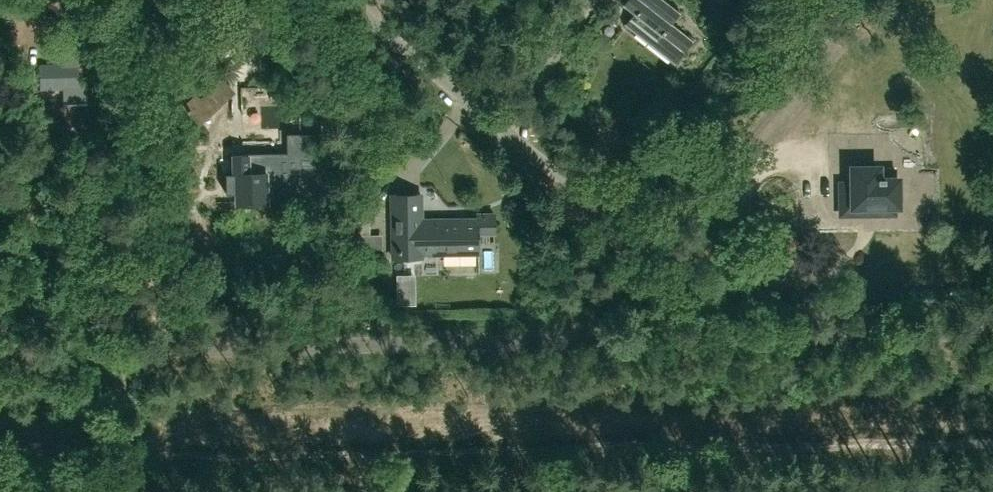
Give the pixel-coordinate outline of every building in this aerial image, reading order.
[(622,1),(636,11),(625,24),(674,64),(693,40),(671,22),(680,11),(666,0),(623,0),(622,1)] [(47,88),(62,88),(63,105),(88,104),(88,89),(80,89),(80,57),(72,57),(72,60),(66,60),(66,68),(47,68),(47,88)] [(199,125),(222,107),(208,93),(200,100),(193,91),(180,101),(199,125)] [(232,170),(224,170),(225,190),(236,190),(236,203),(266,202),(266,201),(272,201),(272,187),(286,187),(285,165),(311,164),(310,130),(282,131),(282,151),(232,152),(232,170)] [(854,193),(855,220),(888,219),(888,215),(908,214),(908,211),(911,211),(910,185),(891,186),(890,174),(865,175),(865,192),(854,193)] [(422,220),(421,195),(391,195),(392,258),(422,258),(422,255),(477,253),(476,233),(494,233),(494,214),(476,215),(476,218),(422,220)] [(370,235),(370,216),(355,216),(355,236),(370,235)]
